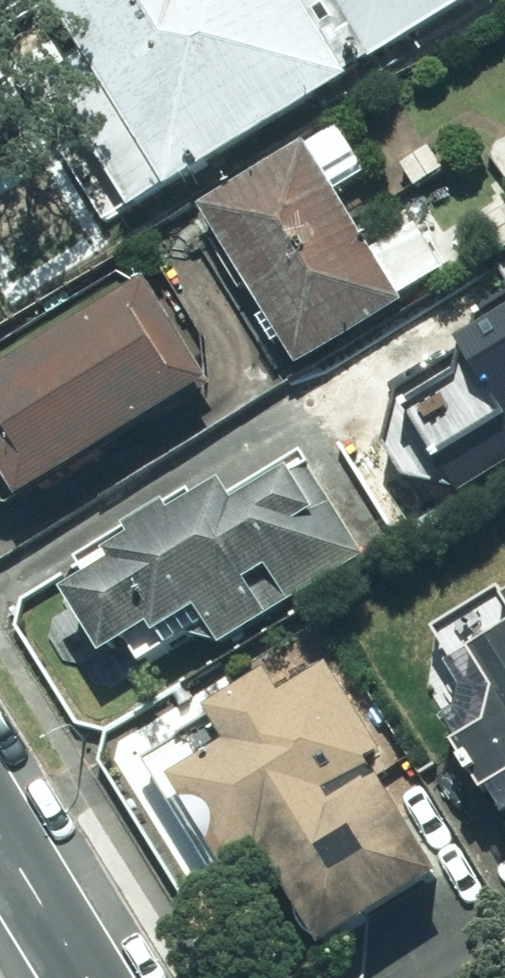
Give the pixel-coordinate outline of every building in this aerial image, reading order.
[(48,46),(134,188),(449,0),(54,0),(73,31),(48,46)] [(389,174),(351,110),(191,204),(293,378),(453,284),(415,219),(361,251),(335,206),(389,174)] [(198,389),(137,285),(0,365),(0,506),(198,389)] [(424,342),(441,369),(388,404),(378,487),(466,497),(504,473),(504,289),(424,342)] [(91,663),(109,691),(199,634),(209,650),(349,562),(284,459),(219,500),(208,482),(70,569),(77,581),(50,598),(57,609),(55,611),(53,613),(52,615),(51,617),(50,620),(49,622),(48,624),(48,627),(47,629),(47,632),(47,634),(48,637),(48,639),(49,642),(50,644),(51,646),(52,649),(53,651),(55,653),(56,655),(58,656),(60,658),(62,660),(64,661),(67,662),(69,663),(71,664),(74,664),(76,665),(79,665),(81,665),(84,665),(86,665),(89,664),(91,663)] [(372,667),(463,816),(501,793),(504,799),(504,586),(372,667)] [(231,877),(261,857),(284,892),(301,881),(339,939),(440,871),(370,768),(327,796),(260,697),(216,727),(231,750),(173,789),(231,877)]
